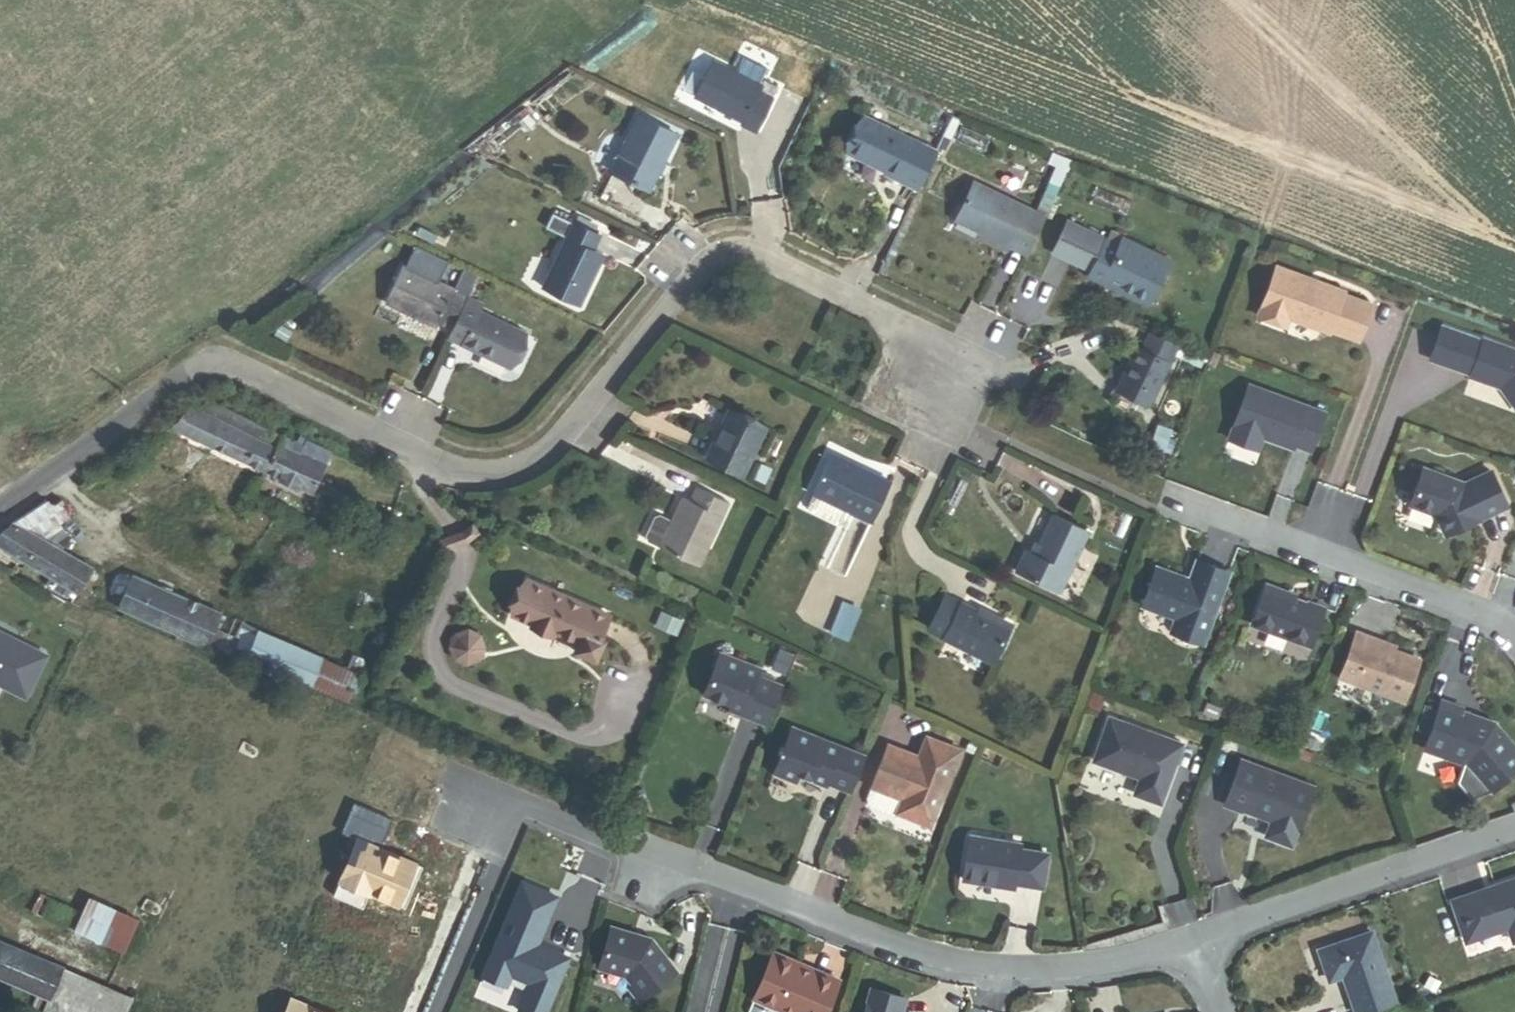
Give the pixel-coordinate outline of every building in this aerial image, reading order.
[(590,63),(593,60),(588,55),(593,51),(590,48),(582,54),(590,63)] [(742,123),(757,94),(760,88),(713,64),(695,98),(742,123)] [(559,85),(553,77),(546,83),(553,90),(559,85)] [(741,126),(755,133),(775,96),(763,89),(760,95),(757,94),(742,123),(741,126)] [(610,174),(648,193),(676,136),(638,118),(610,174)] [(916,191),(935,153),(862,119),(846,153),(886,172),(884,176),(916,191)] [(478,148),(474,142),(467,147),(472,153),(478,148)] [(1044,218),(1070,164),(1050,157),(1046,165),(1054,168),(1034,213),(1044,218)] [(1026,257),(1044,218),(1034,213),(974,185),(956,224),(1026,257)] [(568,238),(574,225),(554,216),(548,229),(568,238)] [(544,291),(578,306),(602,255),(592,251),(599,236),(574,225),(568,238),(544,291)] [(1091,273),(1105,243),(1069,226),(1054,257),(1091,274),(1091,273)] [(1119,249),(1123,241),(1111,236),(1108,243),(1119,249)] [(1126,297),(1146,306),(1167,261),(1123,240),(1123,241),(1119,249),(1108,243),(1106,242),(1105,243),(1091,273),(1129,291),(1126,297)] [(1328,333),(1343,291),(1276,267),(1258,316),(1286,326),(1289,318),(1328,333)] [(436,328),(438,324),(454,292),(403,268),(386,304),(436,328)] [(473,285),(478,276),(464,270),(460,279),(473,285)] [(1126,297),(1129,291),(1091,273),(1091,274),(1089,279),(1126,297)] [(438,324),(452,331),(467,299),(473,285),(460,279),(454,292),(438,324)] [(714,304),(724,292),(716,286),(706,298),(714,304)] [(508,369),(524,335),(480,314),(484,306),(467,299),(452,331),(448,340),(508,369)] [(1483,339),(1483,341),(1442,326),(1429,359),(1470,374),(1470,377),(1500,388),(1514,409),(1514,350),(1483,339)] [(1142,350),(1169,363),(1173,355),(1176,347),(1149,334),(1142,350)] [(1115,393),(1148,409),(1169,363),(1142,350),(1137,347),(1115,393)] [(1185,351),(1176,347),(1173,355),(1181,359),(1185,351)] [(1197,366),(1200,358),(1185,351),(1181,359),(1197,366)] [(1310,451),(1324,413),(1249,385),(1229,438),(1258,449),(1262,437),(1292,448),(1293,445),(1310,451)] [(171,431),(262,474),(274,450),(266,446),(272,433),(213,404),(206,416),(190,409),(171,431)] [(707,460),(741,476),(764,428),(730,412),(707,460)] [(1150,447),(1163,452),(1172,429),(1159,424),(1150,447)] [(274,450),(280,437),(272,433),(266,446),(274,450)] [(324,468),(332,452),(298,437),(295,444),(304,448),(300,457),(324,468)] [(265,475),(312,496),(324,468),(300,457),(304,448),(295,444),(282,438),(265,475)] [(1161,464),(1164,457),(1152,453),(1150,459),(1161,464)] [(854,471),(856,467),(831,455),(829,459),(854,471)] [(848,512),(871,524),(890,483),(856,467),(854,471),(829,459),(812,496),(848,512)] [(765,484),(772,471),(762,466),(756,480),(765,484)] [(1508,507),(1491,472),(1464,483),(1423,468),(1410,505),(1436,515),(1445,535),(1508,507)] [(659,549),(699,568),(729,505),(697,489),(691,502),(683,498),(672,522),(660,547),(659,549)] [(843,522),(848,512),(812,496),(808,505),(810,510),(838,523),(843,522)] [(13,526),(37,541),(68,520),(59,507),(52,506),(47,502),(24,519),(13,526)] [(660,547),(672,522),(659,516),(655,517),(645,536),(647,541),(660,547)] [(1015,572),(1060,594),(1088,534),(1053,517),(1038,549),(1042,550),(1038,558),(1030,555),(1025,552),(1015,572)] [(91,572),(37,541),(13,526),(6,529),(0,534),(0,548),(78,593),(91,572)] [(1030,555),(1038,558),(1042,550),(1038,549),(1034,547),(1030,555)] [(1202,644),(1229,572),(1196,560),(1188,584),(1182,582),(1180,577),(1156,567),(1141,606),(1175,618),(1170,632),(1202,644)] [(78,593),(95,600),(107,581),(91,572),(78,593)] [(216,623),(220,615),(133,577),(118,610),(205,648),(216,623)] [(598,638),(608,615),(527,580),(512,615),(532,624),(531,627),(552,636),(554,632),(579,643),(576,651),(595,659),(603,640),(598,638)] [(1324,608),(1308,602),(1307,604),(1294,599),(1295,596),(1266,585),(1251,625),(1310,646),(1324,608)] [(929,631),(993,663),(1010,630),(976,613),(946,597),(929,631)] [(847,637),(857,609),(843,604),(832,631),(847,637)] [(1010,630),(1012,625),(979,608),(976,613),(1010,630)] [(205,648),(221,655),(229,636),(219,632),(221,626),(216,623),(205,648)] [(229,659),(245,665),(260,632),(244,626),(229,659)] [(351,704),(363,677),(346,670),(260,632),(245,665),(278,680),(280,674),(351,704)] [(1403,701),(1419,660),(1370,641),(1371,638),(1356,632),(1339,677),(1403,701)] [(0,634),(0,682),(5,685),(4,687),(25,697),(45,656),(0,634)] [(786,668),(792,655),(781,651),(775,664),(786,668)] [(758,677),(761,670),(721,654),(705,693),(745,709),(743,715),(767,725),(782,687),(758,677)] [(363,677),(369,663),(351,656),(346,670),(363,677)] [(1494,723),(1491,724),(1484,722),(1485,720),(1460,711),(1462,708),(1440,701),(1423,749),(1465,764),(1490,792),(1514,771),(1514,747),(1494,723)] [(1160,803),(1181,744),(1109,718),(1094,761),(1140,778),(1135,794),(1160,803)] [(850,791),(864,756),(793,728),(775,773),(796,781),(798,775),(826,785),(827,782),(850,791)] [(929,826),(959,751),(926,737),(918,757),(888,746),(867,798),(868,803),(872,808),(892,815),(897,813),(929,826)] [(1320,743),(1309,738),(1306,746),(1317,751),(1320,743)] [(255,760),(257,756),(255,751),(244,744),(238,754),(250,761),(255,760)] [(1313,786),(1241,759),(1224,805),(1240,811),(1240,809),(1271,820),(1265,836),(1291,845),(1313,786)] [(391,820),(351,804),(339,834),(355,841),(331,897),(361,909),(368,893),(404,908),(421,867),(379,849),(391,820)] [(1042,887),(1047,853),(1018,849),(1019,844),(969,837),(963,880),(998,885),(999,881),(1013,883),(1042,887)] [(1451,900),(1466,942),(1508,928),(1513,941),(1514,941),(1514,879),(1451,900)] [(481,976),(504,986),(509,974),(529,983),(518,1011),(519,1011),(545,1011),(567,958),(554,952),(553,956),(534,948),(555,898),(520,883),(481,976)] [(74,932),(82,915),(40,895),(32,913),(74,932)] [(124,956),(141,920),(90,897),(82,915),(74,932),(124,956)] [(160,915),(161,909),(159,906),(146,900),(141,909),(153,916),(160,915)] [(676,972),(651,939),(611,927),(598,967),(625,975),(632,984),(629,987),(639,1001),(676,972)] [(1372,935),(1319,953),(1330,983),(1344,978),(1356,1011),(1375,1011),(1396,1005),(1372,935)] [(132,998),(0,942),(0,980),(37,996),(48,1001),(44,1011),(126,1011),(132,998)] [(839,980),(773,953),(753,999),(755,1000),(749,1011),(774,1011),(776,1008),(784,1011),(825,1011),(839,980)] [(905,999),(870,989),(864,1011),(901,1011),(905,999)] [(44,1011),(48,1001),(37,996),(33,1007),(44,1011)] [(1280,1005),(1277,996),(1263,1001),(1266,1009),(1280,1005)] [(290,999),(284,1011),(321,1011),(290,999)]
